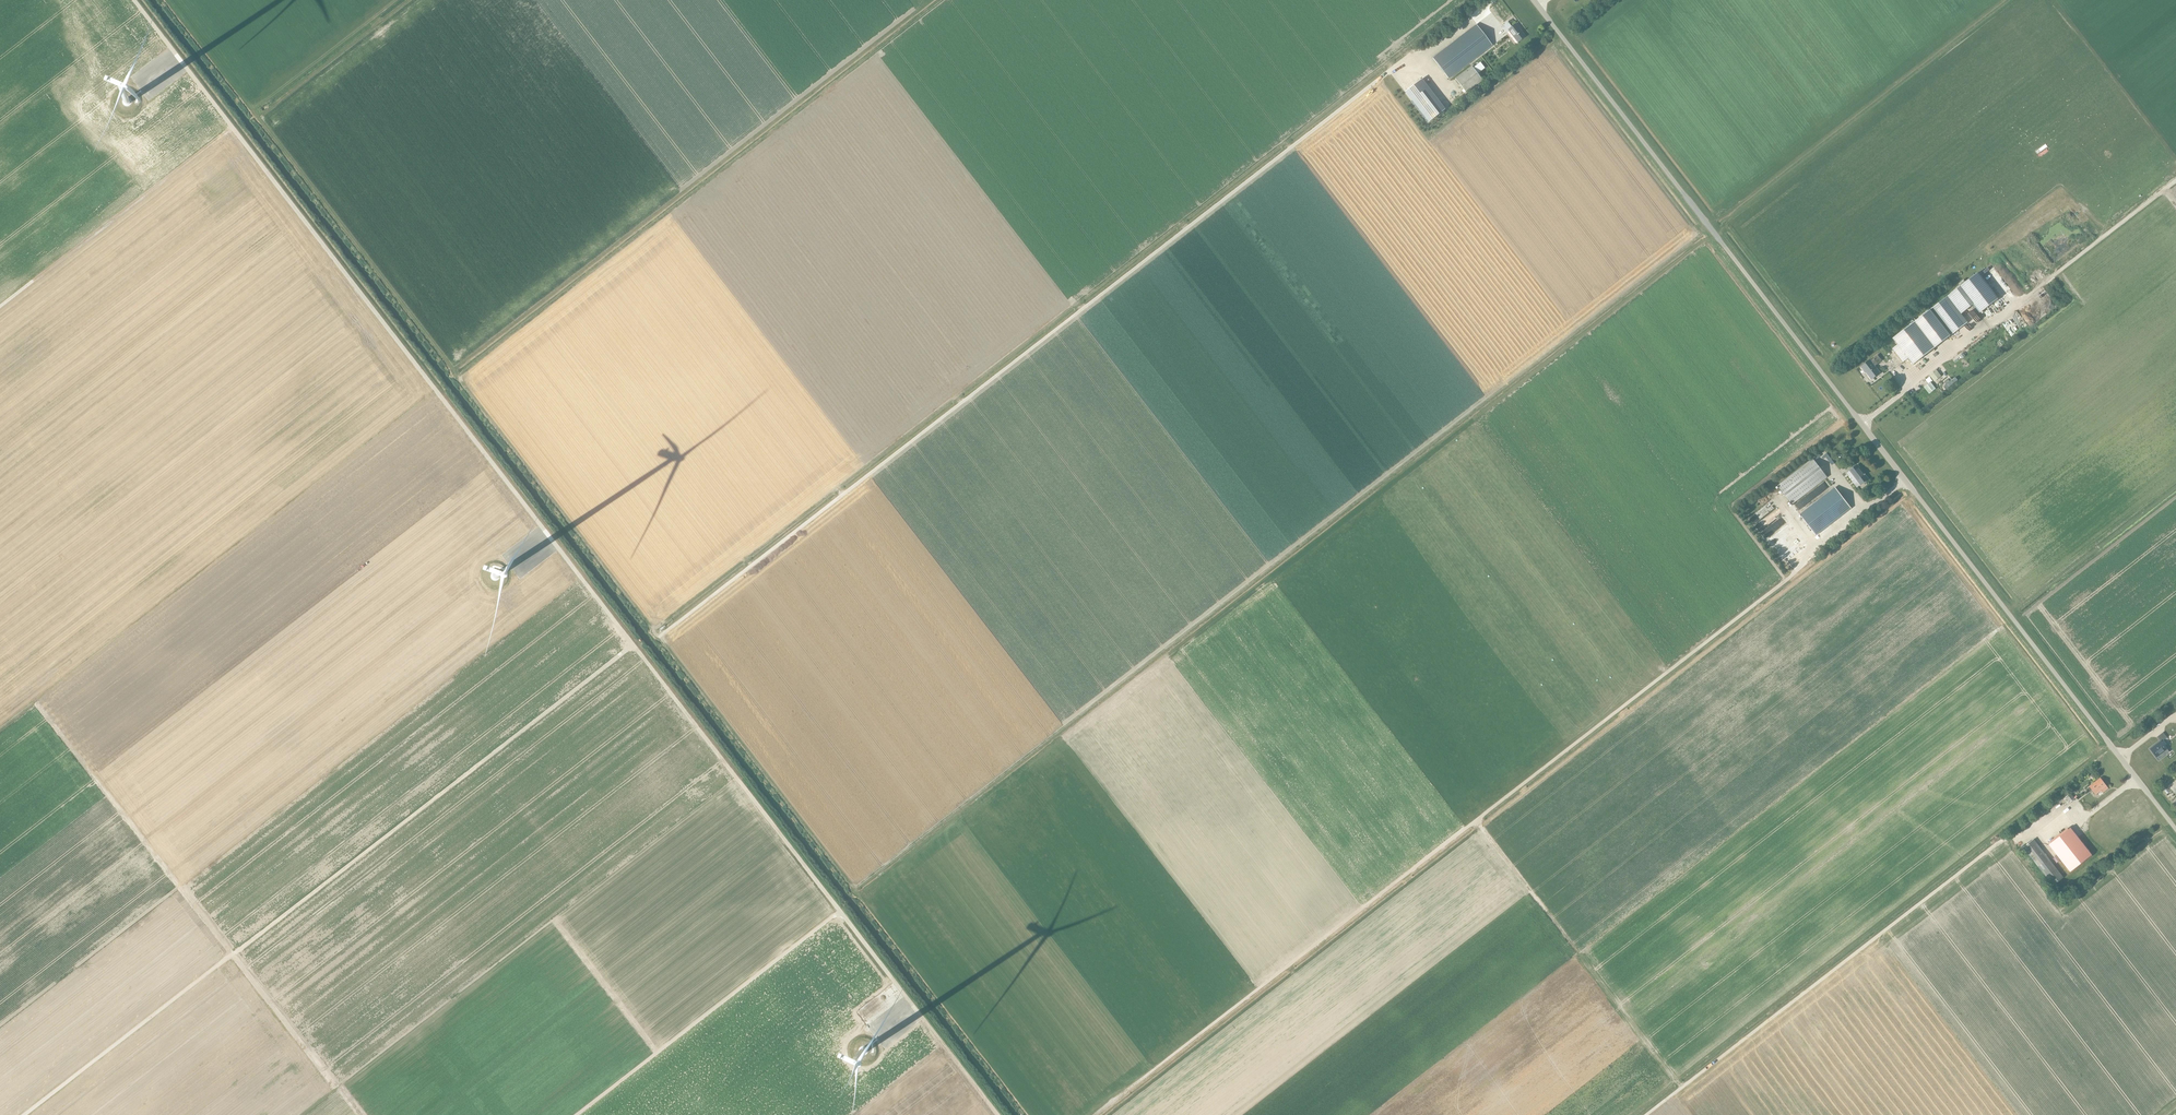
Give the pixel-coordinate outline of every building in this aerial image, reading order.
[(1518,42),(1525,36),(1516,24),(1511,27),(1508,22),(1501,26),(1506,33),(1509,31),(1518,42)] [(1449,79),(1492,46),(1476,25),(1433,58),(1449,79)] [(1472,67),(1456,79),(1466,93),(1483,81),(1472,67)] [(1405,92),(1428,122),(1445,109),(1422,79),(1405,92)] [(2016,245),(2012,259),(2027,264),(2031,250),(2016,245)] [(1960,286),(1975,305),(1980,312),(1998,299),(1978,273),(1965,282),(1963,280),(1958,284),(1960,286)] [(1988,281),(1994,289),(2000,285),(2006,294),(2010,291),(1998,273),(1992,277),(1993,278),(1988,281)] [(1967,322),(1962,315),(1947,296),(1930,310),(1950,336),(1967,322)] [(2033,310),(2029,315),(2034,319),(2039,314),(2033,310)] [(1935,348),(1915,322),(1893,339),(1898,345),(1893,349),(1903,362),(1908,358),(1913,365),(1935,348)] [(1875,366),(1882,361),(1878,355),(1870,361),(1870,360),(1861,367),(1864,371),(1865,370),(1872,379),(1880,373),(1875,366)] [(1942,362),(1944,367),(1952,364),(1950,359),(1942,362)] [(1792,504),(1827,477),(1813,459),(1778,486),(1792,504)] [(1857,465),(1849,471),(1847,473),(1849,476),(1852,474),(1856,479),(1857,479),(1861,484),(1868,479),(1865,475),(1866,475),(1865,474),(1864,474),(1857,465)] [(1816,535),(1851,508),(1835,488),(1800,514),(1816,535)] [(1771,504),(1761,514),(1765,518),(1775,508),(1771,504)] [(1771,517),(1775,521),(1781,515),(1777,511),(1771,517)] [(2162,742),(2167,738),(2163,732),(2158,736),(2161,741),(2151,749),(2157,757),(2167,749),(2162,742)] [(2103,792),(2108,788),(2100,778),(2090,786),(2096,794),(2101,790),(2103,792)] [(2069,803),(2074,798),(2070,793),(2065,797),(2069,803)] [(2070,828),(2049,845),(2070,872),(2092,855),(2070,828)] [(2053,885),(2063,877),(2034,839),(2023,847),(2053,885)]
